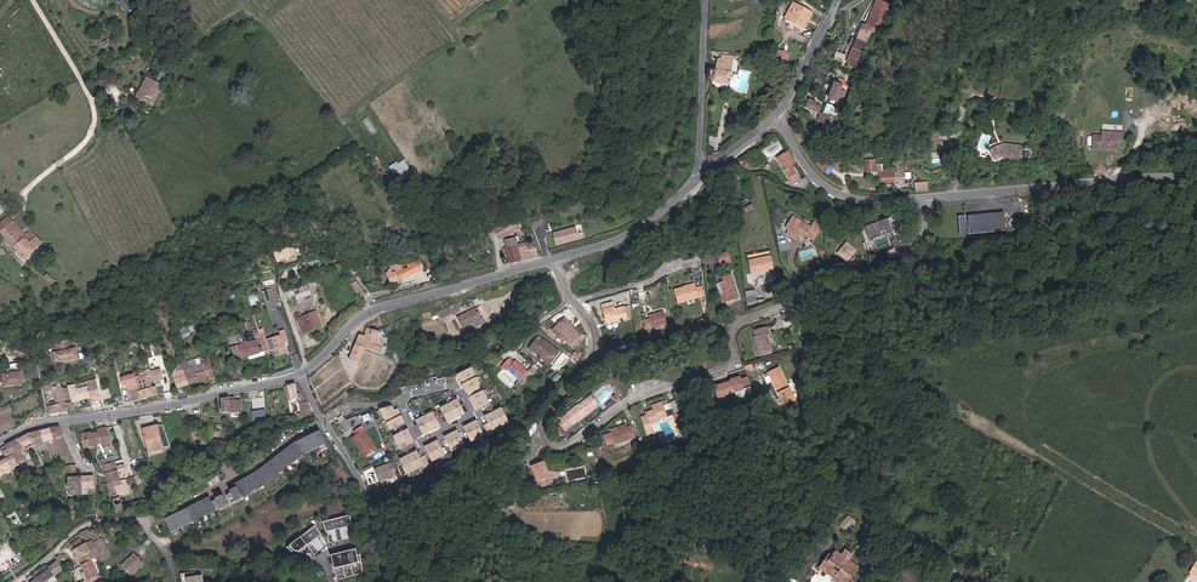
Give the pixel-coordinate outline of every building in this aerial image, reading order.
[(882,0),(878,0),(868,25),(876,28),(878,23),(882,25),(885,17),(888,18),(893,4),(882,0)] [(786,20),(804,29),(813,13),(794,4),(786,20)] [(876,28),(868,25),(865,23),(859,39),(869,44),(878,28),(876,28)] [(869,44),(859,39),(849,62),(860,66),(869,44)] [(780,50),(778,58),(790,60),(791,51),(780,50)] [(733,84),(737,55),(724,54),(724,58),(720,57),(719,68),(712,67),(710,79),(715,79),(714,81),(733,84)] [(151,107),(163,83),(147,76),(132,104),(141,108),(142,102),(151,107)] [(850,88),(848,87),(849,85),(847,84),(848,82),(842,79),(840,84),(837,83),(830,99),(843,104),(850,88)] [(821,114),(824,107),(817,104),(818,101),(811,98),(807,108),(821,114)] [(826,122),(831,122),(832,115),(822,113),(821,121),(826,122)] [(368,117),(361,121),(370,137),(378,132),(368,117)] [(1124,147),(1125,132),(1105,131),(1105,135),(1106,136),(1108,136),(1109,136),(1120,136),(1120,147),(1124,147)] [(1119,149),(1120,136),(1109,136),(1108,136),(1106,136),(1105,135),(1096,135),(1095,148),(1119,149)] [(778,141),(766,149),(770,156),(783,148),(778,141)] [(1023,157),(1025,146),(1007,144),(1006,144),(1005,146),(1004,146),(1002,146),(994,149),(993,151),(996,159),(998,160),(1008,155),(1023,157)] [(791,151),(779,157),(793,183),(802,178),(795,164),(798,163),(791,151)] [(826,157),(819,164),(831,174),(838,167),(826,157)] [(405,159),(399,163),(398,161),(391,165),(403,182),(415,173),(405,159)] [(897,182),(896,172),(890,173),(890,168),(885,169),(885,165),(879,165),(879,160),(870,160),(871,173),(883,173),(884,183),(897,182)] [(1093,169),(1097,175),(1106,169),(1102,163),(1093,169)] [(900,172),(896,172),(897,182),(907,182),(907,166),(899,166),(900,172)] [(930,191),(929,182),(917,183),(917,192),(930,191)] [(740,215),(742,220),(755,213),(752,209),(740,215)] [(1009,230),(1007,212),(971,215),(971,221),(969,221),(969,215),(962,216),(963,234),(971,234),(970,227),(972,227),(972,233),(1009,230)] [(816,221),(812,226),(794,215),(787,226),(791,229),(788,233),(799,240),(802,235),(806,238),(808,235),(814,240),(823,226),(816,221)] [(28,260),(44,242),(31,229),(27,233),(10,217),(0,225),(0,229),(28,260)] [(519,217),(496,229),(501,238),(524,226),(519,217)] [(535,228),(546,224),(544,219),(533,222),(535,228)] [(891,219),(867,226),(873,248),(888,243),(885,236),(895,233),(891,219)] [(556,244),(580,240),(578,227),(554,231),(556,244)] [(535,239),(519,243),(517,236),(507,239),(509,246),(504,248),(506,253),(509,253),(512,264),(540,256),(535,239)] [(858,249),(849,242),(839,252),(848,260),(858,249)] [(272,253),(275,260),(291,253),(288,245),(272,251),(272,253)] [(890,258),(899,254),(895,247),(886,251),(890,258)] [(722,263),(732,260),(729,252),(720,256),(722,263)] [(752,260),(754,272),(775,266),(773,255),(752,260)] [(919,257),(916,268),(928,271),(931,260),(919,257)] [(423,261),(406,269),(404,263),(398,266),(400,271),(397,273),(395,268),(391,270),(392,272),(390,273),(395,283),(400,282),(411,277),(411,278),(417,275),(427,270),(423,261)] [(733,273),(724,276),(725,280),(723,281),(727,293),(722,294),(725,302),(740,297),(733,273)] [(47,277),(54,284),(57,280),(50,274),(47,277)] [(365,290),(356,276),(350,279),(359,293),(365,290)] [(295,294),(298,300),(303,298),(297,286),(284,293),(287,299),(295,294)] [(707,295),(705,287),(699,289),(698,286),(686,289),(686,287),(677,289),(680,302),(701,298),(701,296),(707,295)] [(275,289),(263,293),(269,310),(281,307),(275,289)] [(757,303),(755,295),(747,297),(749,305),(757,303)] [(628,318),(626,307),(616,309),(614,301),(604,304),(608,321),(608,323),(617,321),(628,318)] [(463,309),(460,302),(439,311),(442,318),(463,309)] [(469,311),(459,315),(465,328),(475,323),(477,327),(487,322),(485,318),(483,318),(479,308),(470,312),(469,311)] [(318,310),(298,319),(304,334),(324,326),(318,310)] [(664,312),(650,316),(652,328),(667,324),(664,312)] [(564,321),(554,330),(565,342),(567,340),(574,348),(585,338),(571,323),(569,325),(564,321)] [(365,335),(361,333),(357,345),(351,360),(361,363),(366,348),(382,353),(387,338),(380,336),(381,332),(368,327),(365,335)] [(769,333),(770,332),(769,327),(757,330),(758,334),(755,335),(761,355),(774,351),(769,333)] [(266,333),(261,334),(263,338),(266,349),(267,353),(277,350),(279,356),(289,352),(286,342),(290,341),(286,331),(282,332),(284,336),(268,340),(266,333)] [(240,333),(228,337),(230,344),(243,340),(240,333)] [(530,349),(536,353),(538,351),(552,362),(560,351),(545,340),(544,342),(539,338),(530,349)] [(262,353),(258,340),(234,347),(237,360),(262,353)] [(58,364),(81,359),(79,348),(56,353),(58,364)] [(551,364),(552,362),(538,351),(536,353),(551,364)] [(202,357),(189,362),(191,368),(204,363),(202,357)] [(517,361),(516,362),(511,358),(503,367),(508,371),(510,370),(521,381),(525,384),(534,374),(531,371),(530,372),(517,361)] [(189,362),(177,366),(179,371),(175,373),(180,388),(215,377),(210,361),(204,363),(191,368),(189,362)] [(467,389),(480,382),(472,365),(458,373),(467,389)] [(790,389),(780,368),(770,373),(765,375),(769,382),(773,380),(779,394),(790,389)] [(160,394),(157,383),(154,384),(154,382),(157,381),(164,379),(162,369),(149,372),(150,374),(138,377),(141,390),(130,392),(133,401),(143,399),(160,394)] [(5,375),(7,387),(25,385),(23,373),(5,375)] [(141,390),(138,377),(137,374),(124,377),(126,385),(129,384),(130,392),(141,390)] [(735,393),(745,390),(744,386),(751,385),(749,378),(743,380),(742,379),(734,381),(725,383),(725,384),(716,387),(719,397),(728,394),(729,400),(736,398),(735,393)] [(99,379),(78,385),(80,390),(90,387),(93,399),(94,403),(105,401),(99,379)] [(49,407),(51,416),(71,411),(70,405),(69,401),(66,402),(63,390),(62,387),(54,389),(52,385),(46,386),(49,397),(51,397),(50,393),(54,392),(57,405),(49,407)] [(80,390),(78,385),(71,386),(71,388),(76,404),(93,399),(90,387),(80,390)] [(302,398),(295,385),(287,387),(290,401),(302,398)] [(70,405),(76,404),(71,388),(63,390),(66,402),(69,401),(70,405)] [(470,396),(477,408),(490,400),(484,388),(470,396)] [(224,398),(225,414),(244,412),(242,400),(232,401),(232,397),(224,398)] [(465,411),(458,397),(442,406),(450,419),(465,411)] [(29,401),(31,408),(39,405),(37,398),(29,401)] [(574,424),(596,407),(589,398),(580,405),(579,404),(566,414),(574,424)] [(669,416),(666,404),(656,407),(657,411),(653,412),(652,410),(648,412),(649,416),(643,417),(647,432),(654,430),(652,424),(663,421),(662,419),(669,416)] [(12,413),(15,412),(12,405),(0,410),(0,432),(17,425),(12,413)] [(392,428),(405,420),(399,407),(396,409),(393,405),(382,408),(392,428)] [(486,423),(490,429),(490,431),(495,429),(494,427),(510,419),(503,405),(487,413),(490,420),(486,423)] [(43,409),(35,412),(37,417),(45,414),(43,409)] [(266,409),(252,410),(252,417),(267,417),(266,409)] [(441,424),(434,410),(418,418),(425,432),(441,424)] [(199,417),(189,418),(191,428),(201,426),(199,417)] [(478,418),(466,424),(473,438),(485,432),(478,418)] [(171,446),(164,424),(143,430),(150,452),(151,452),(152,456),(164,452),(163,449),(171,446)] [(355,436),(361,445),(362,444),(368,453),(378,446),(363,424),(356,429),(359,433),(355,436)] [(628,428),(618,431),(613,432),(617,444),(637,438),(633,426),(628,428)] [(45,443),(47,442),(51,453),(59,451),(65,464),(76,461),(61,427),(52,428),(41,431),(45,443)] [(113,444),(108,427),(82,434),(85,448),(103,444),(104,446),(113,444)] [(409,427),(395,434),(401,446),(415,439),(409,427)] [(458,428),(446,434),(454,448),(466,442),(458,428)] [(36,446),(45,443),(41,431),(31,434),(35,444),(36,446)] [(229,493),(233,501),(266,482),(308,454),(330,444),(324,431),(300,442),(260,471),(238,483),(239,486),(232,490),(233,491),(229,493)] [(26,448),(35,444),(31,434),(21,439),(26,448)] [(439,438),(427,444),(434,458),(446,452),(439,438)] [(23,470),(30,466),(29,463),(34,460),(30,452),(25,455),(23,449),(26,448),(21,439),(9,445),(14,457),(17,456),(19,462),(21,465),(23,470)] [(9,445),(4,448),(9,458),(0,463),(0,477),(21,465),(19,462),(17,456),(14,457),(9,445)] [(426,453),(422,456),(418,449),(402,457),(409,471),(426,463),(426,464),(431,462),(426,453)] [(120,471),(118,463),(115,455),(101,459),(103,467),(105,467),(107,472),(107,474),(120,471)] [(398,472),(393,460),(376,467),(381,479),(398,472)] [(552,477),(545,462),(533,467),(539,482),(552,477)] [(79,472),(77,465),(68,467),(69,473),(79,472)] [(120,471),(107,474),(110,486),(123,482),(120,471)] [(81,475),(68,476),(69,494),(82,493),(82,486),(81,475)] [(93,475),(81,475),(82,486),(93,486),(93,475)] [(135,479),(123,482),(124,486),(120,487),(123,496),(131,493),(130,487),(137,485),(135,479)] [(124,486),(123,482),(110,486),(114,498),(123,496),(120,487),(124,486)] [(213,498),(168,520),(174,532),(231,504),(226,495),(218,499),(219,500),(215,502),(213,498)] [(115,500),(119,513),(126,511),(122,497),(116,499),(115,500)] [(79,517),(76,510),(70,513),(74,520),(79,517)] [(326,532),(352,525),(350,515),(323,522),(326,532)] [(846,529),(855,521),(849,515),(840,524),(846,529)] [(299,551),(322,534),(316,525),(290,545),(294,550),(299,551)] [(351,526),(342,528),(344,539),(353,537),(351,526)] [(95,539),(86,544),(83,538),(72,543),(84,565),(93,560),(103,555),(106,561),(113,556),(104,539),(97,542),(95,539)] [(363,561),(361,554),(358,555),(356,548),(332,554),(335,568),(363,561)] [(834,557),(826,568),(844,581),(846,579),(850,581),(861,567),(852,561),(855,555),(848,550),(844,556),(838,552),(834,557)] [(135,553),(124,566),(133,575),(145,561),(135,553)] [(823,566),(826,568),(834,557),(832,555),(823,566)] [(93,560),(84,565),(90,579),(83,581),(94,581),(105,578),(103,574),(100,575),(93,560)] [(57,563),(52,567),(58,574),(62,571),(57,563)] [(48,581),(55,576),(50,568),(31,581),(48,581)] [(183,574),(184,581),(211,581),(211,579),(205,580),(204,574),(198,576),(197,571),(183,574)]
